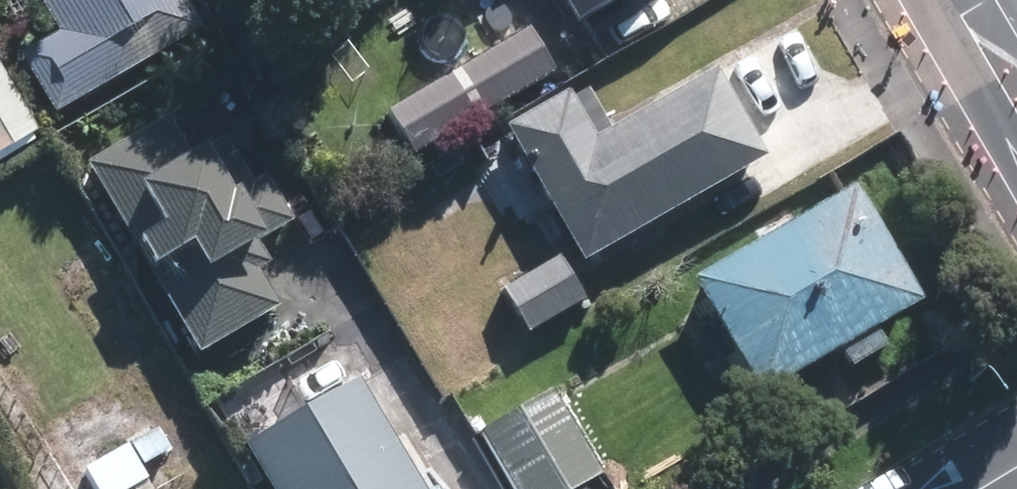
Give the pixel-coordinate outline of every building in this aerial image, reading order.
[(51,25),(11,49),(48,110),(196,22),(182,0),(36,0),(51,25)] [(398,0),(329,0),(345,29),(398,0)] [(570,17),(599,0),(560,0),(570,17)] [(482,101),(548,63),(524,24),(498,40),(485,16),(446,39),(482,101)] [(0,74),(0,144),(31,126),(0,74)] [(573,269),(758,164),(707,76),(584,145),(558,98),(497,133),(573,269)] [(80,158),(192,349),(273,302),(251,263),(261,257),(250,235),(285,215),(258,169),(245,176),(221,132),(197,147),(193,141),(184,146),(163,111),(80,158)] [(684,272),(751,389),(832,343),(842,361),(881,339),(870,320),(912,296),(845,179),(684,272)] [(495,290),(522,336),(580,303),(554,257),(495,290)] [(267,488),(419,488),(351,373),(238,440),(267,488)] [(512,488),(559,488),(595,469),(546,382),(474,422),(512,488)] [(71,458),(131,422),(117,398),(99,408),(93,396),(52,421),(59,433),(57,434),(71,458)] [(154,424),(127,440),(139,460),(166,443),(154,424)] [(140,473),(121,440),(78,464),(93,488),(112,488),(140,473)]
